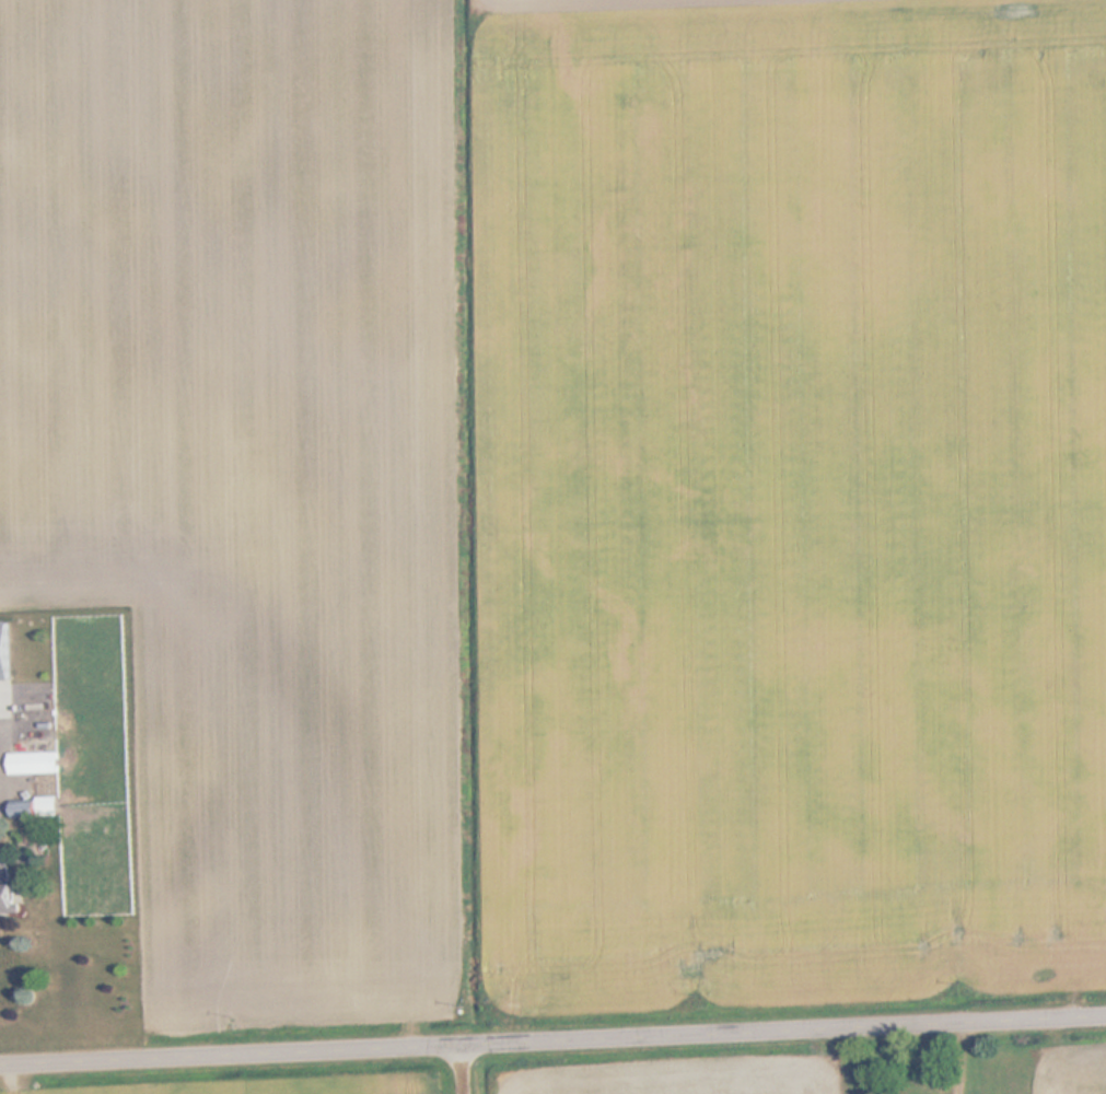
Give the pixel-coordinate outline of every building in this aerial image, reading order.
[(13,718),(12,682),(19,682),(18,623),(0,624),(0,718),(13,718)] [(13,774),(63,774),(63,753),(13,753),(13,774)] [(41,798),(15,801),(17,818),(43,815),(41,798)] [(24,913),(23,883),(0,884),(0,914),(24,913)]
